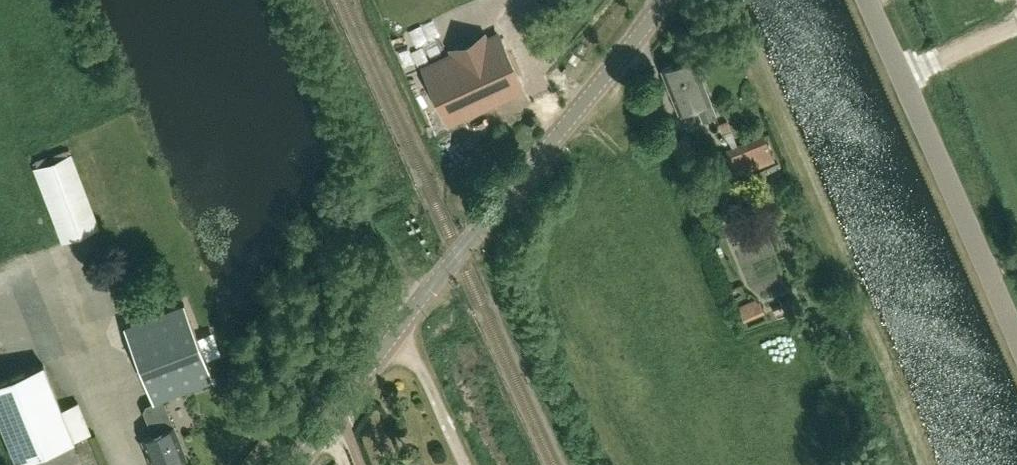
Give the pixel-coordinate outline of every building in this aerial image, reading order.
[(497,33),(488,38),(451,55),(423,67),(449,124),(523,90),(497,33)] [(703,120),(716,115),(710,100),(711,99),(693,56),(677,63),(662,69),(679,112),(695,106),(697,105),(703,120)] [(736,177),(775,162),(764,135),(725,150),(736,177)] [(656,149),(662,146),(658,137),(652,139),(656,149)] [(679,163),(693,157),(685,137),(671,142),(679,163)] [(63,242),(99,228),(71,155),(35,168),(63,242)] [(163,397),(213,378),(184,304),(126,327),(126,325),(125,325),(155,402),(146,406),(144,410),(153,435),(143,439),(153,464),(167,464),(186,457),(163,397)] [(61,409),(42,364),(0,381),(0,422),(17,463),(90,433),(77,402),(61,409)]
